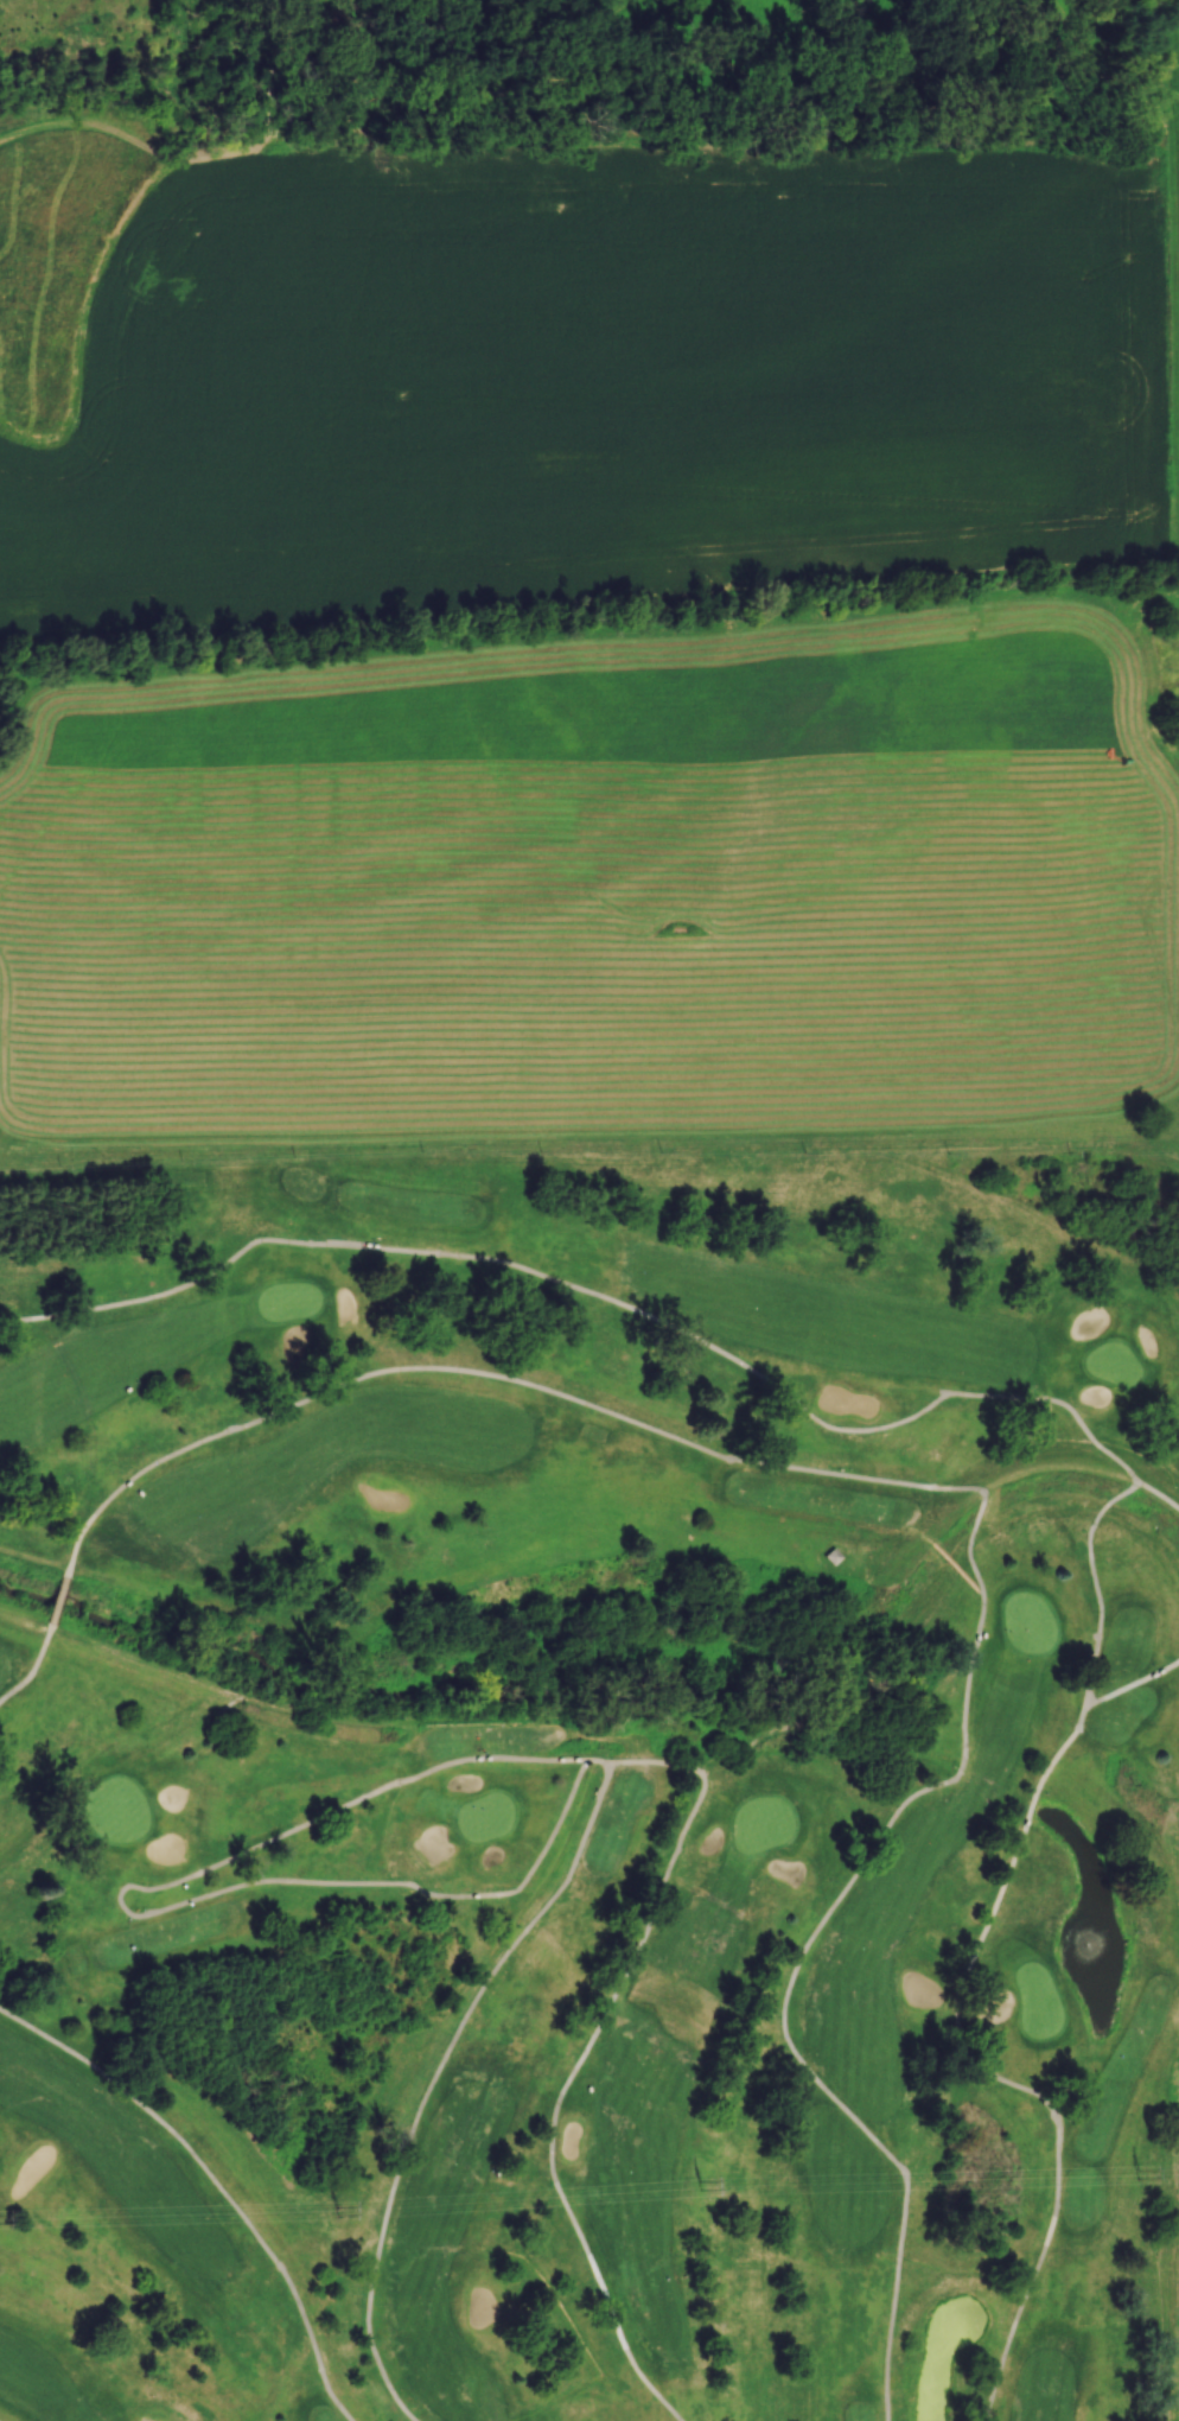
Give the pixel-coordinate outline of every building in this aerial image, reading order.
[(831,1548),(822,1556),(831,1567),(841,1557),(831,1548)]
